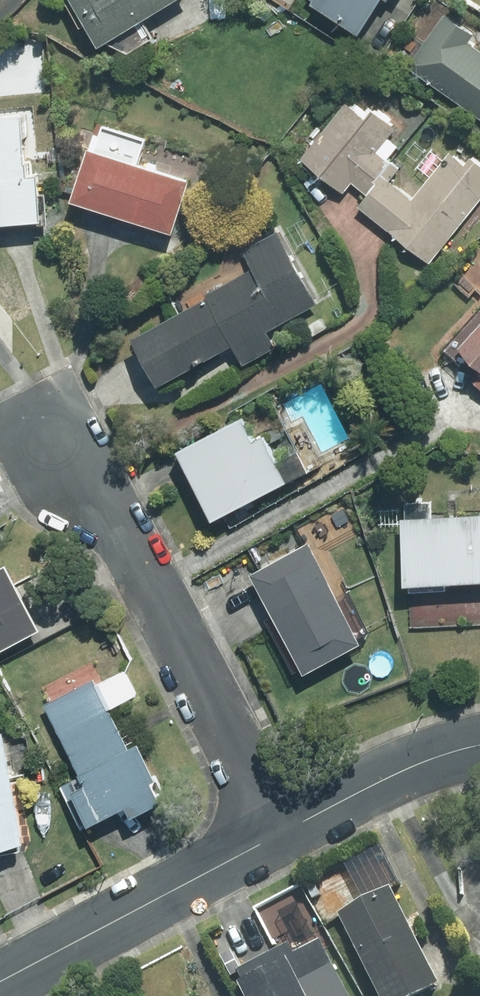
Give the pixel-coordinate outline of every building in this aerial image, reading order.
[(95,49),(181,0),(67,0),(95,49)] [(308,7),(355,38),(379,0),(305,0),(310,3),(308,7)] [(445,11),(406,59),(479,119),(479,53),(469,44),(475,36),(445,11)] [(479,200),(479,165),(459,148),(455,154),(450,151),(412,200),(394,186),(402,175),(389,165),(425,119),(390,92),(370,119),(347,102),(299,164),(343,197),(351,187),(365,197),(357,209),(430,265),(479,200)] [(26,178),(22,115),(0,116),(0,231),(39,228),(36,177),(26,178)] [(146,140),(92,122),(66,202),(172,237),(189,185),(137,168),(146,140)] [(315,307),(274,231),(242,248),(255,271),(130,337),(155,384),(232,343),(244,366),(273,351),(264,335),(315,307)] [(443,354),(454,364),(459,358),(478,375),(475,379),(479,384),(479,313),(443,354)] [(255,443),(240,415),(174,452),(214,524),(306,473),(294,451),(276,460),(264,438),(255,443)] [(396,503),(399,589),(479,585),(479,516),(432,518),(431,501),(396,503)] [(316,564),(309,547),(249,574),(296,678),(371,644),(331,557),(316,564)] [(39,631),(5,571),(0,574),(0,653),(39,631)] [(93,688),(89,681),(44,707),(82,774),(56,788),(81,831),(123,807),(130,818),(156,803),(147,787),(157,782),(136,745),(130,748),(109,711),(137,695),(123,671),(93,688)] [(0,738),(0,853),(20,850),(3,737),(0,738)] [(366,899),(332,916),(372,995),(431,995),(436,993),(387,893),(396,889),(382,860),(353,874),(366,899)] [(231,973),(241,995),(345,995),(321,944),(289,959),(284,948),(231,973)]
